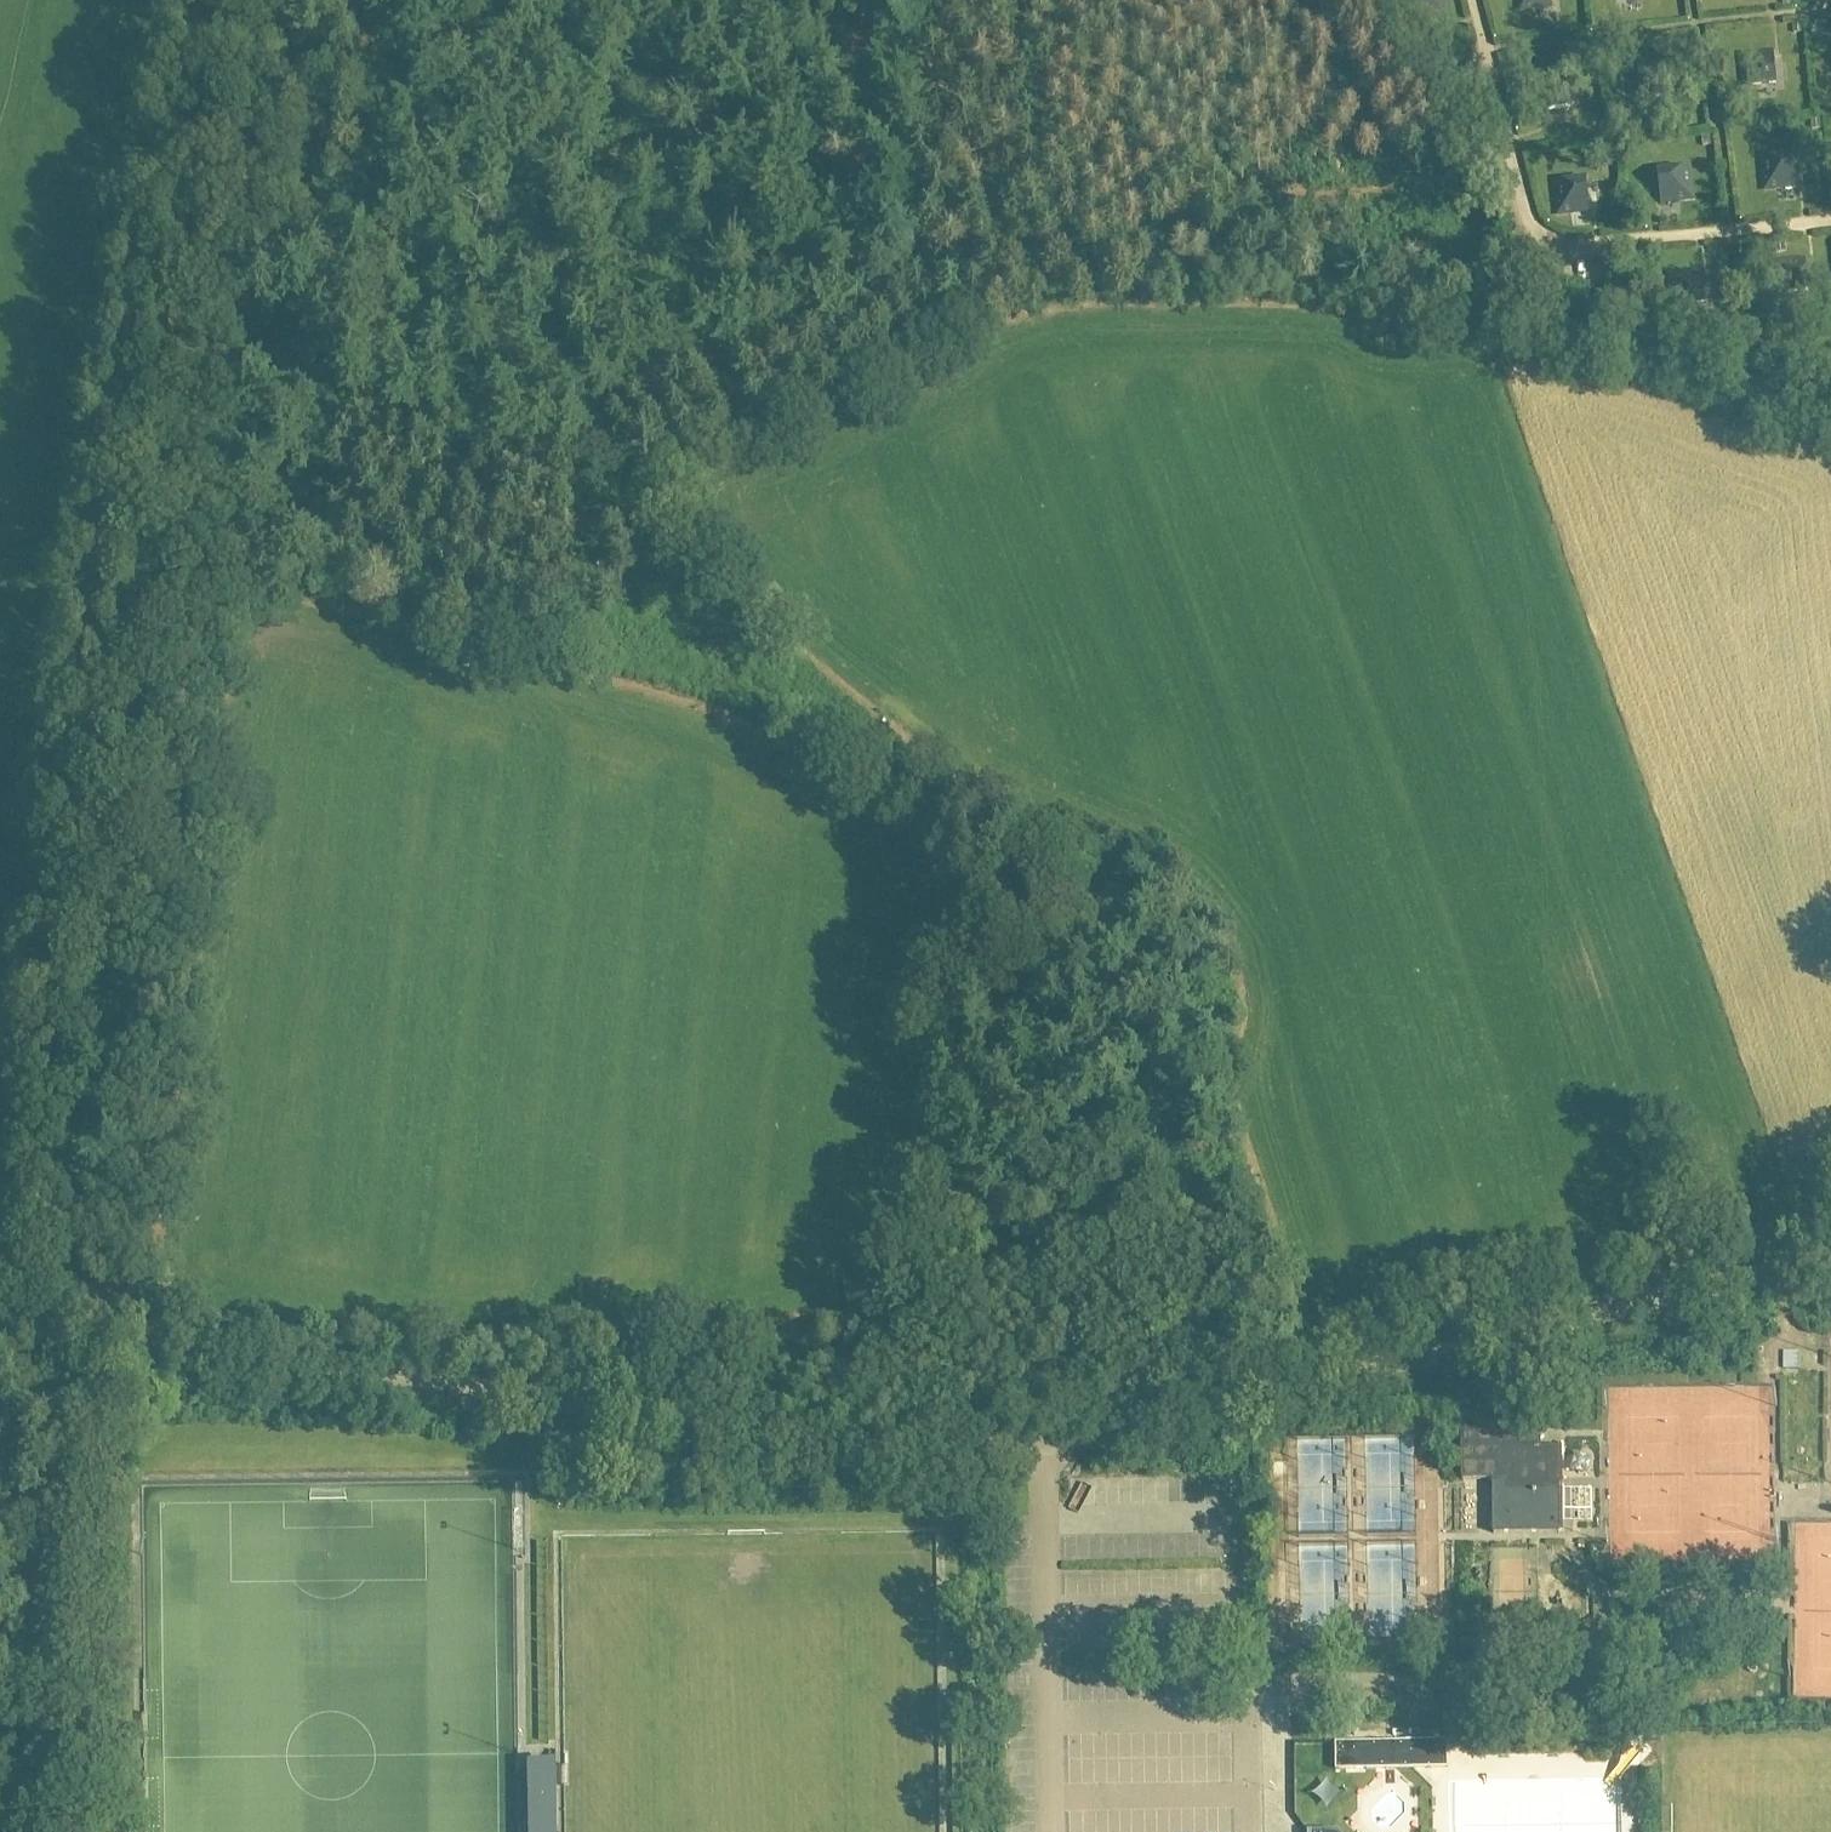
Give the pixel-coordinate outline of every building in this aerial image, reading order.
[(1803,20),(1792,22),(1794,31),(1804,30),(1803,20)] [(1418,33),(1418,44),(1428,43),(1428,32),(1418,33)] [(1743,84),(1774,80),(1770,48),(1739,52),(1743,84)] [(1640,96),(1671,92),(1668,62),(1636,66),(1640,96)] [(1538,108),(1568,104),(1564,74),(1534,77),(1538,108)] [(1821,118),(1811,119),(1812,128),(1822,127),(1821,118)] [(1712,134),(1702,135),(1703,144),(1713,143),(1712,134)] [(1601,142),(1591,144),(1593,154),(1603,152),(1601,142)] [(1763,187),(1794,184),(1791,151),(1759,154),(1763,187)] [(1660,198),(1691,194),(1687,164),(1656,167),(1660,198)] [(1558,209),(1587,206),(1584,176),(1555,179),(1558,209)] [(1785,241),(1775,242),(1776,252),(1786,250),(1785,241)] [(1778,1343),(1778,1359),(1797,1359),(1797,1343),(1778,1343)] [(1506,1418),(1506,1428),(1462,1428),(1462,1479),(1492,1479),(1492,1532),(1560,1532),(1559,1488),(1562,1488),(1562,1447),(1541,1447),(1541,1427),(1540,1427),(1540,1418),(1506,1418)] [(1448,1766),(1447,1740),(1447,1739),(1366,1741),(1336,1741),(1336,1768),(1346,1768),(1366,1768),(1376,1768),(1396,1767),(1413,1767),(1448,1766)] [(556,1755),(528,1755),(529,1831),(557,1831),(556,1755)]
